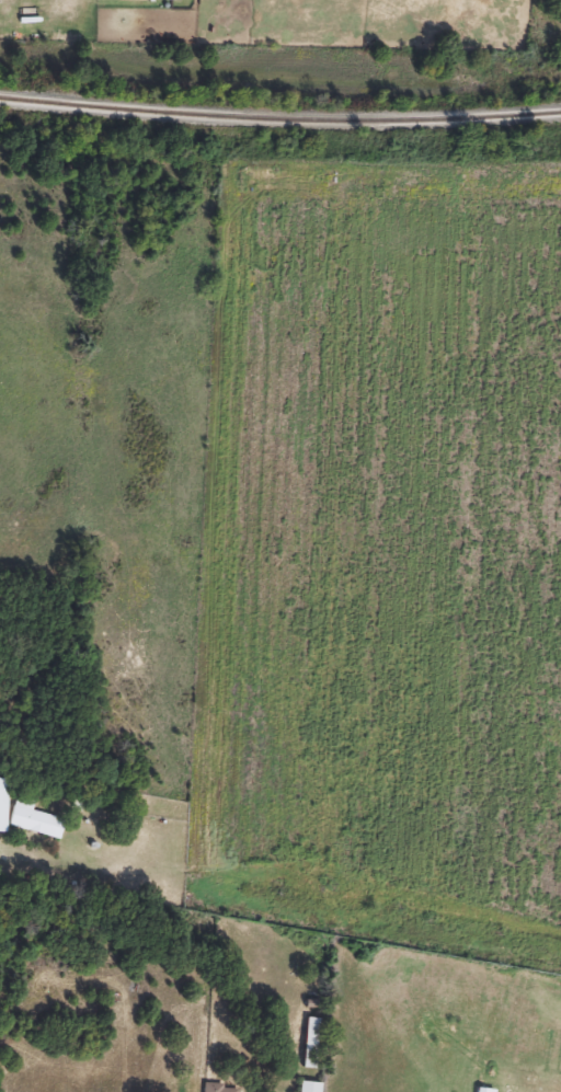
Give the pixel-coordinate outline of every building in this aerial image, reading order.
[(4,834),(0,833),(0,780),(9,781),(4,834)] [(8,827),(15,798),(34,803),(32,812),(64,820),(58,840),(8,827)] [(302,1068),(302,1019),(318,1019),(318,1068),(302,1068)] [(320,1084),(319,1091),(298,1091),(299,1082),(320,1084)]
